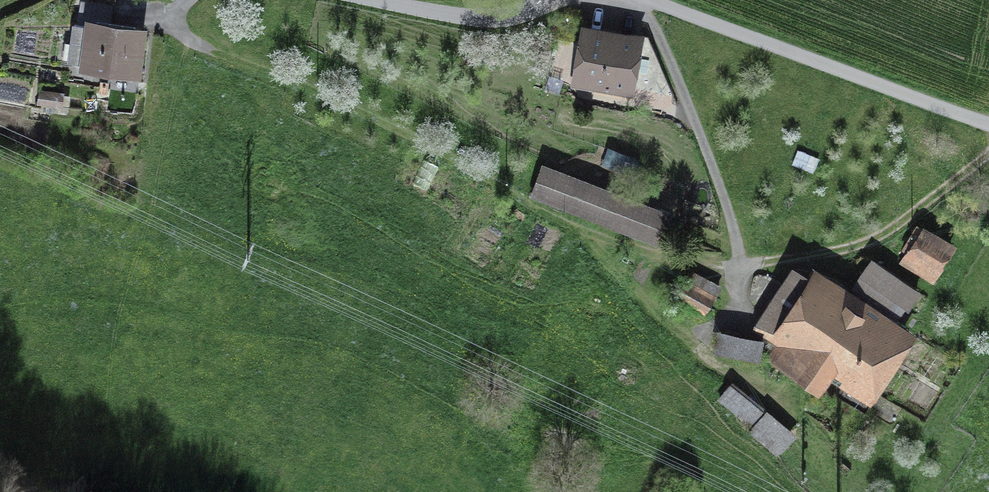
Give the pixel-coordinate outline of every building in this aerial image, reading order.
[(148,34),(83,24),(76,77),(143,82),(148,34)] [(612,37),(587,33),(579,79),(628,88),(637,41),(612,37)] [(671,215),(543,166),(532,195),(660,244),(671,215)] [(946,248),(915,230),(905,246),(935,264),(946,248)] [(871,258),(856,284),(910,315),(925,289),(871,258)] [(878,325),(795,271),(765,316),(783,328),(774,342),(777,343),(766,359),(819,393),(837,366),(867,386),(906,327),(886,313),(878,325)] [(719,286),(693,272),(679,299),(704,313),(719,286)] [(719,335),(716,349),(757,358),(760,343),(719,335)] [(733,412),(753,427),(749,431),(774,452),(788,434),(765,414),(766,414),(731,385),(720,400),(733,411),(733,412)]
